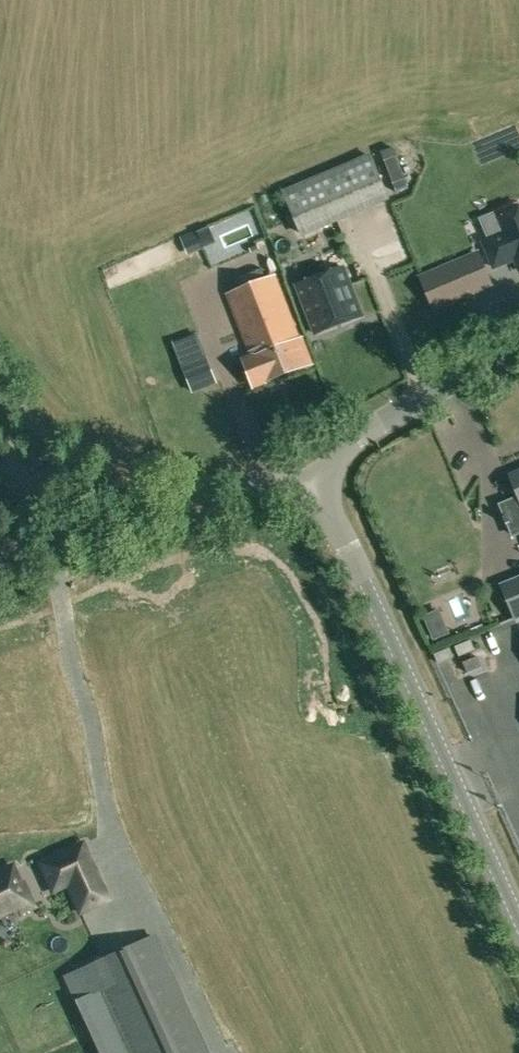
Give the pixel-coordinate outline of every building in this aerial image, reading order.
[(300,235),(387,197),(370,156),(282,194),(300,235)] [(499,220),(504,232),(483,241),(493,266),(514,258),(518,269),(518,212),(499,220)] [(434,308),(490,285),(477,255),(421,278),(434,308)] [(363,315),(344,266),(297,285),(315,333),(363,315)] [(253,357),(245,360),(254,385),(310,363),(275,276),(228,294),(253,357)] [(207,356),(182,366),(193,393),(218,383),(207,356)] [(511,476),(518,496),(518,472),(511,476)] [(501,505),(506,517),(504,518),(506,524),(509,523),(513,535),(518,533),(518,498),(501,505)] [(501,585),(515,618),(518,616),(518,578),(501,585)] [(80,848),(44,864),(44,865),(54,887),(69,881),(82,908),(104,898),(80,848)] [(0,879),(0,903),(8,900),(14,913),(31,904),(21,883),(17,885),(10,871),(1,876),(3,878),(0,879)] [(66,977),(85,1021),(100,1052),(207,1052),(153,937),(87,967),(66,977)]
